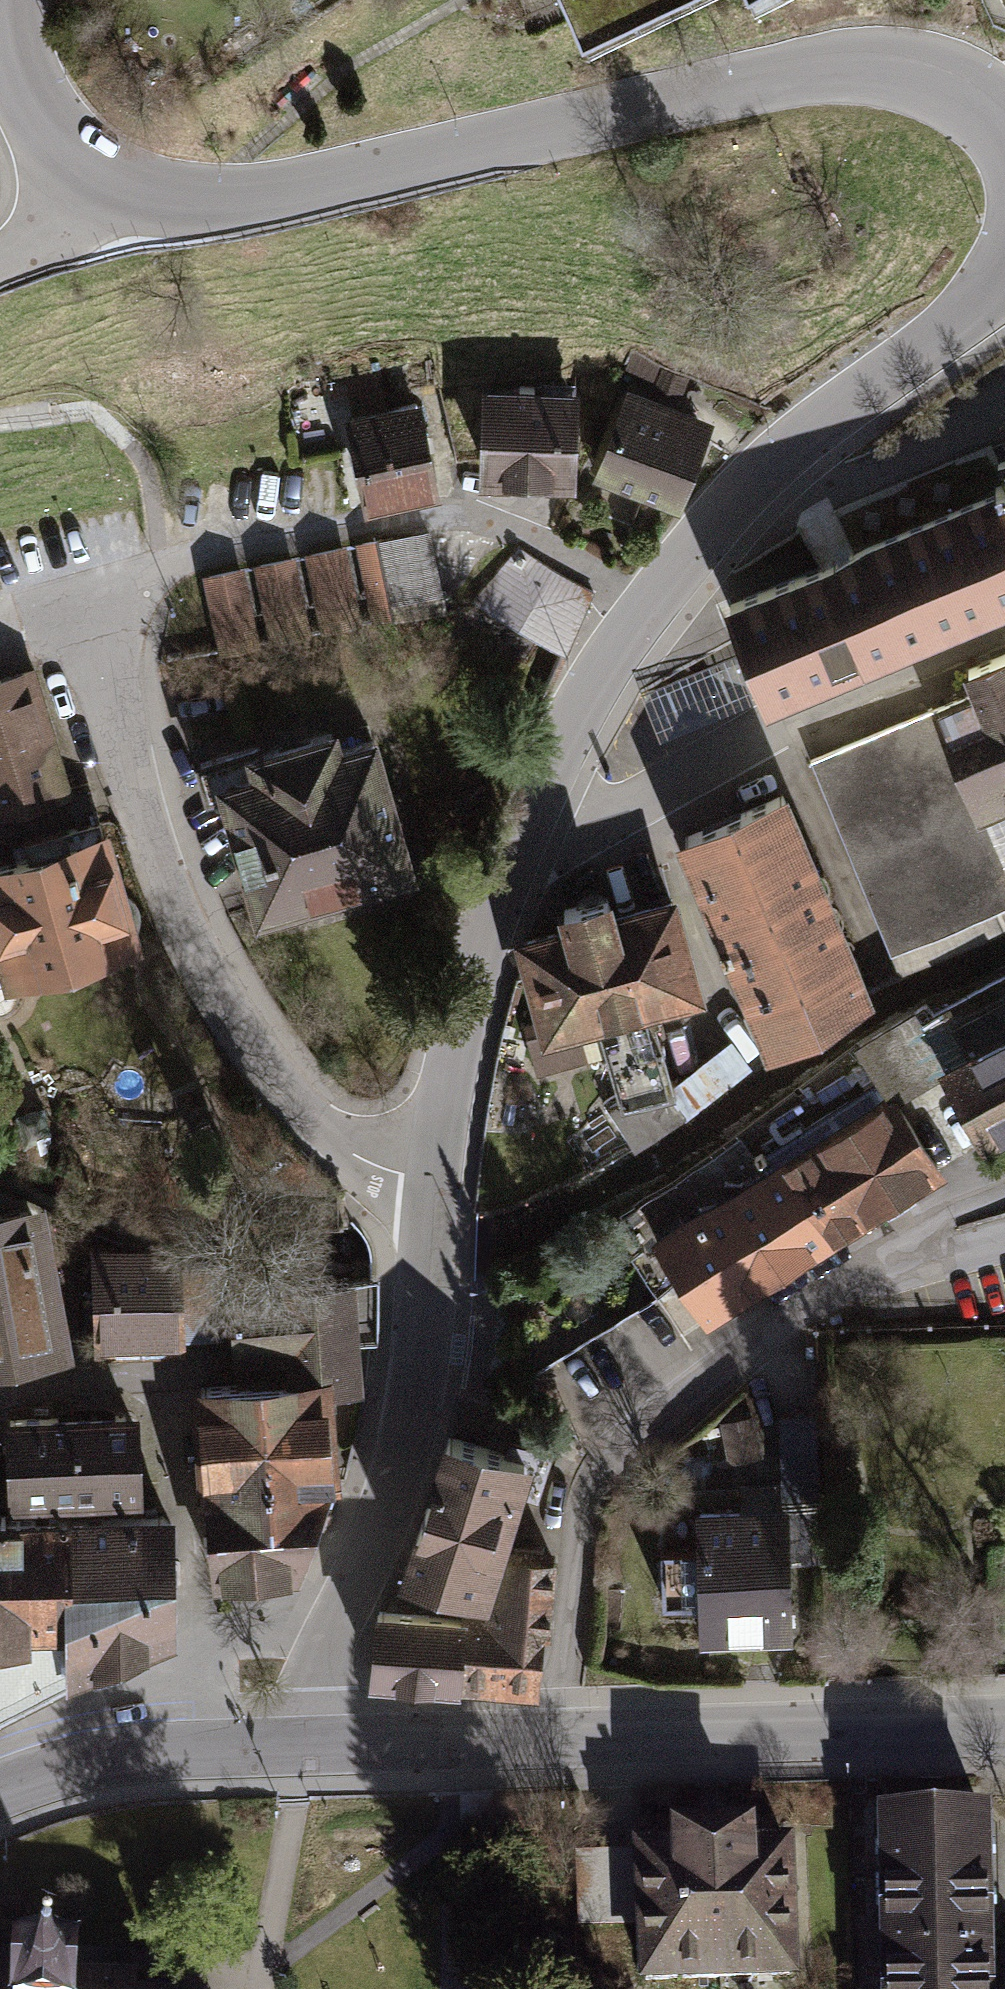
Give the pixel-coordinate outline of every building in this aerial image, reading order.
[(589,54),(706,0),(563,0),(589,54)] [(756,12),(781,0),(750,0),(756,12)] [(660,368),(651,391),(680,402),(689,379),(660,368)] [(579,391),(483,386),(478,480),(574,485),(579,391)] [(714,423),(628,388),(595,474),(680,508),(714,423)] [(423,403),(344,420),(363,507),(442,490),(423,403)] [(585,419),(580,438),(594,442),(599,422),(585,419)] [(724,600),(765,702),(1004,606),(1004,487),(724,600)] [(429,531),(377,543),(394,619),(445,608),(429,531)] [(376,539),(355,543),(373,624),(394,619),(377,543),(376,539)] [(346,546),(305,555),(321,633),(362,625),(346,546)] [(594,592),(519,547),(471,600),(565,654),(594,592)] [(295,557),(254,566),(271,645),(312,636),(295,557)] [(243,565),(201,574),(217,654),(260,645),(243,565)] [(735,652),(642,693),(662,740),(756,699),(735,652)] [(936,711),(982,816),(1004,806),(1004,654),(965,671),(975,694),(936,711)] [(35,668),(0,678),(0,816),(72,796),(35,668)] [(813,762),(894,949),(1004,901),(1004,871),(982,816),(936,711),(813,762)] [(415,880),(378,744),(344,754),(336,727),(203,764),(249,926),(415,880)] [(868,996),(780,796),(684,838),(773,1038),(868,996)] [(108,833),(0,864),(0,977),(3,987),(141,947),(108,833)] [(560,926),(514,939),(536,1022),(542,1045),(581,1034),(600,1029),(619,1100),(604,1108),(636,1150),(686,1115),(671,1098),(677,1097),(674,1084),(655,1012),(706,998),(678,896),(616,912),(612,898),(557,913),(560,926)] [(542,1045),(536,1022),(522,1025),(536,1076),(588,1061),(581,1034),(542,1045)] [(956,1056),(993,1135),(1004,1129),(1004,1033),(956,1056)] [(731,1040),(674,1084),(677,1097),(671,1098),(686,1115),(753,1066),(731,1040)] [(739,1131),(625,1213),(645,1246),(674,1288),(706,1333),(943,1179),(860,1055),(739,1131)] [(28,1206),(0,1187),(0,1211),(28,1206)] [(0,1211),(0,1370),(71,1357),(43,1203),(28,1206),(0,1211)] [(175,1246),(91,1251),(97,1350),(180,1346),(179,1337),(222,1335),(218,1257),(175,1260),(175,1246)] [(508,1334),(531,1373),(674,1288),(645,1246),(631,1256),(639,1267),(508,1334)] [(328,1381),(329,1395),(364,1394),(359,1343),(376,1340),(374,1279),(227,1289),(236,1369),(291,1363),(293,1384),(328,1381)] [(293,1384),(189,1392),(197,1498),(208,1498),(215,1588),(294,1582),(335,1472),(329,1395),(328,1381),(293,1384)] [(755,1415),(720,1423),(729,1464),(764,1457),(755,1415)] [(819,1417),(789,1417),(791,1509),(792,1561),(822,1560),(819,1417)] [(134,1419),(7,1423),(9,1505),(137,1500),(134,1419)] [(531,1467),(443,1440),(398,1581),(488,1609),(505,1557),(531,1467)] [(791,1509),(697,1512),(698,1552),(660,1553),(662,1608),(697,1607),(699,1647),(796,1644),(792,1561),(791,1509)] [(173,1646),(170,1518),(59,1521),(63,1687),(173,1646)] [(59,1521),(0,1522),(0,1718),(63,1687),(59,1521)] [(555,1561),(505,1557),(488,1609),(486,1618),(464,1616),(464,1619),(458,1690),(539,1699),(555,1561)] [(458,1690),(464,1619),(375,1611),(369,1682),(458,1690)] [(992,1820),(879,1821),(882,1988),(996,1988),(992,1820)] [(635,1853),(637,1924),(639,1988),(704,1988),(798,1986),(793,1847),(756,1848),(756,1830),(668,1833),(669,1851),(635,1853)] [(637,1924),(635,1853),(575,1854),(577,1926),(637,1924)] [(0,1966),(0,1988),(139,1988),(139,1973),(79,1972),(79,1957),(17,1955),(17,1966),(0,1966)]
